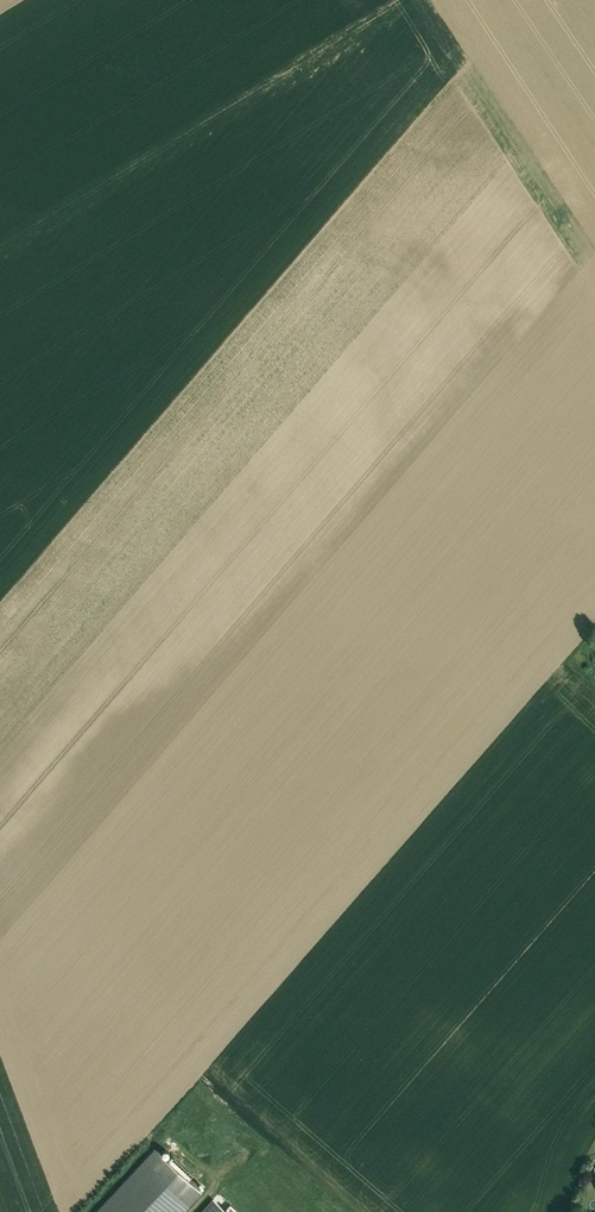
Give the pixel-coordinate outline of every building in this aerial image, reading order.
[(96,1211),(183,1211),(201,1192),(176,1169),(181,1163),(173,1156),(168,1162),(155,1149),(96,1211)] [(201,1211),(239,1211),(231,1204),(225,1210),(213,1199),(201,1211)]
